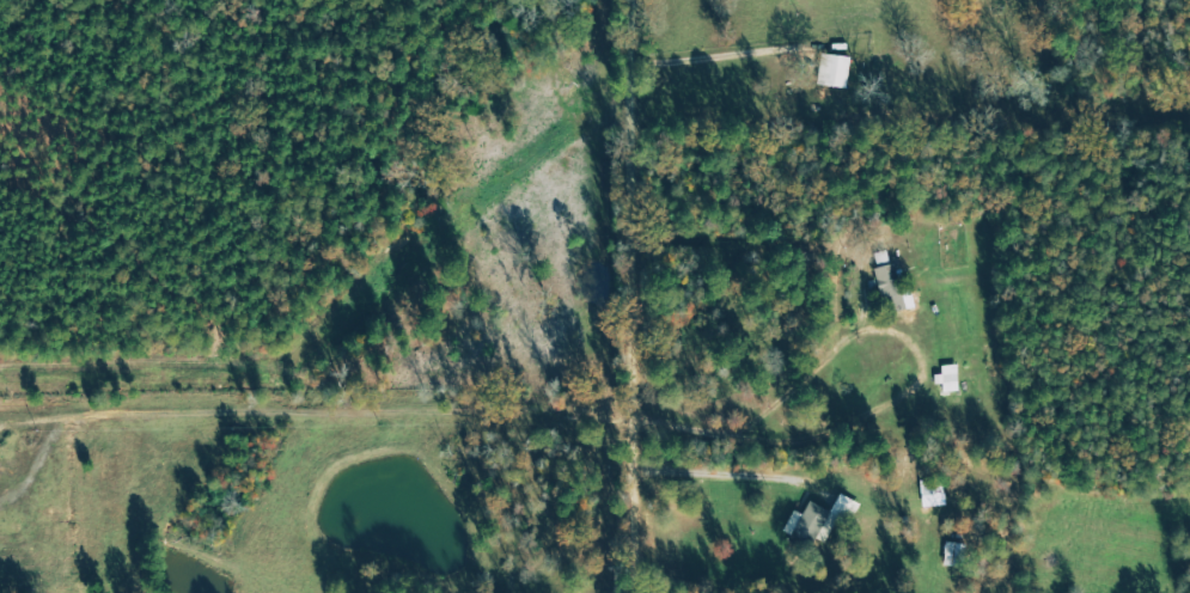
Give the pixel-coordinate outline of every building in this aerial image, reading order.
[(853,59),(823,54),(819,85),(848,90),(853,59)] [(890,262),(888,251),(876,254),(879,264),(890,262)] [(878,267),(887,313),(912,309),(903,263),(878,267)] [(937,376),(937,385),(945,384),(946,393),(961,392),(959,365),(943,366),(944,375),(937,376)] [(833,513),(811,503),(805,516),(795,511),(784,535),(813,549),(818,539),(828,543),(840,517),(853,523),(863,504),(842,494),(833,513)]
